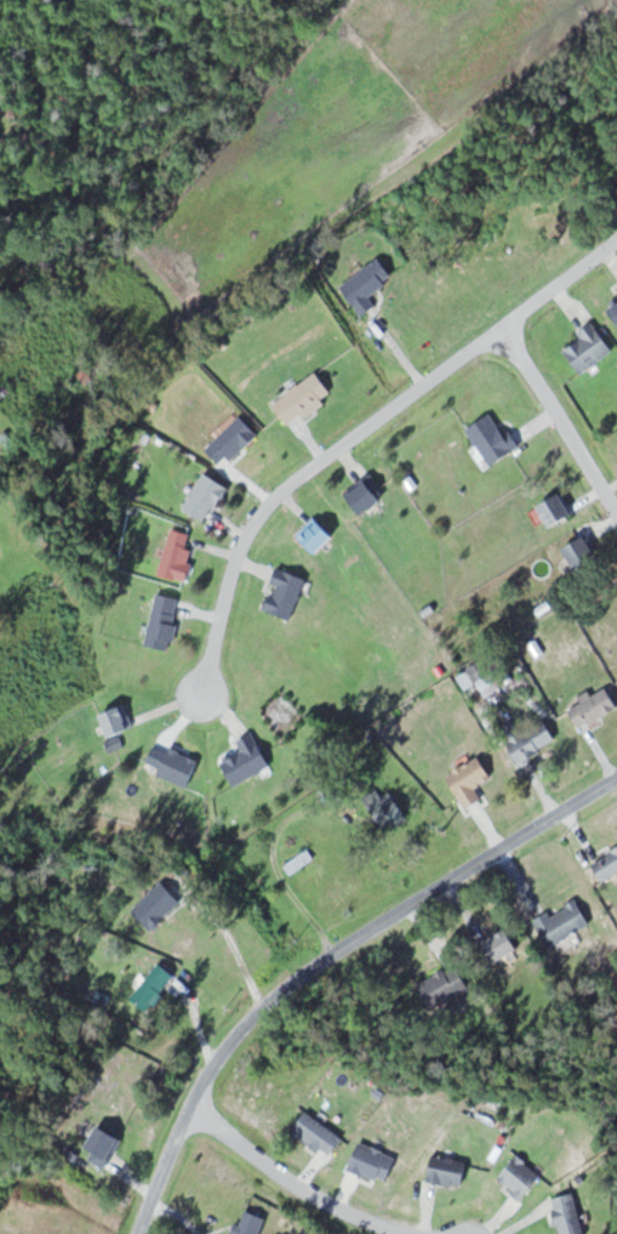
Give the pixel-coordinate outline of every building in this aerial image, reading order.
[(395,279),(382,257),(342,283),(363,316),(378,306),(370,295),(395,279)] [(615,317),(616,316),(616,299),(608,306),(615,317)] [(615,351),(595,321),(579,332),(583,337),(566,349),(582,373),(615,351)] [(334,393),(317,371),(274,403),(291,426),(334,393)] [(493,466),(519,448),(493,411),(468,429),(493,466)] [(226,468),(260,434),(242,416),(208,450),(226,468)] [(183,506),(206,523),(231,489),(209,472),(183,506)] [(365,515),(386,497),(367,475),(347,494),(365,515)] [(554,528),(576,514),(562,493),(540,507),(554,528)] [(319,554),(336,536),(317,516),(299,534),(319,554)] [(160,574),(188,582),(197,549),(188,547),(191,534),(173,528),(160,574)] [(601,558),(588,535),(566,548),(579,571),(601,558)] [(309,580),(282,568),(264,608),(291,620),(309,580)] [(182,598),(158,594),(148,645),(173,650),(182,598)] [(582,693),(582,706),(576,706),(576,719),(616,719),(616,693),(582,693)] [(114,739),(136,728),(124,705),(103,716),(114,739)] [(503,727),(520,763),(560,744),(548,720),(524,731),(518,720),(503,727)] [(237,786),(273,766),(254,732),(236,742),(241,752),(223,762),(237,786)] [(494,776),(481,756),(448,776),(469,810),(485,801),(477,787),(494,776)] [(405,822),(394,785),(370,792),(382,830),(405,822)] [(603,881),(616,874),(616,850),(593,862),(603,881)] [(134,910),(153,930),(183,900),(163,881),(134,910)] [(593,923),(577,897),(537,922),(552,948),(593,923)] [(495,965),(523,949),(509,926),(482,941),(495,965)] [(178,978),(163,963),(132,995),(151,1014),(167,997),(163,993),(178,978)] [(420,983),(433,1009),(472,989),(459,964),(420,983)] [(331,1158),(345,1139),(309,1112),(295,1131),(331,1158)] [(84,1157),(107,1169),(124,1139),(101,1127),(84,1157)] [(500,1178),(526,1199),(545,1176),(519,1155),(500,1178)] [(468,1158),(432,1158),(432,1184),(468,1184),(468,1158)] [(566,1233),(589,1233),(575,1192),(554,1199),(566,1233)] [(249,1211),(238,1233),(261,1233),(267,1219),(249,1211)]
